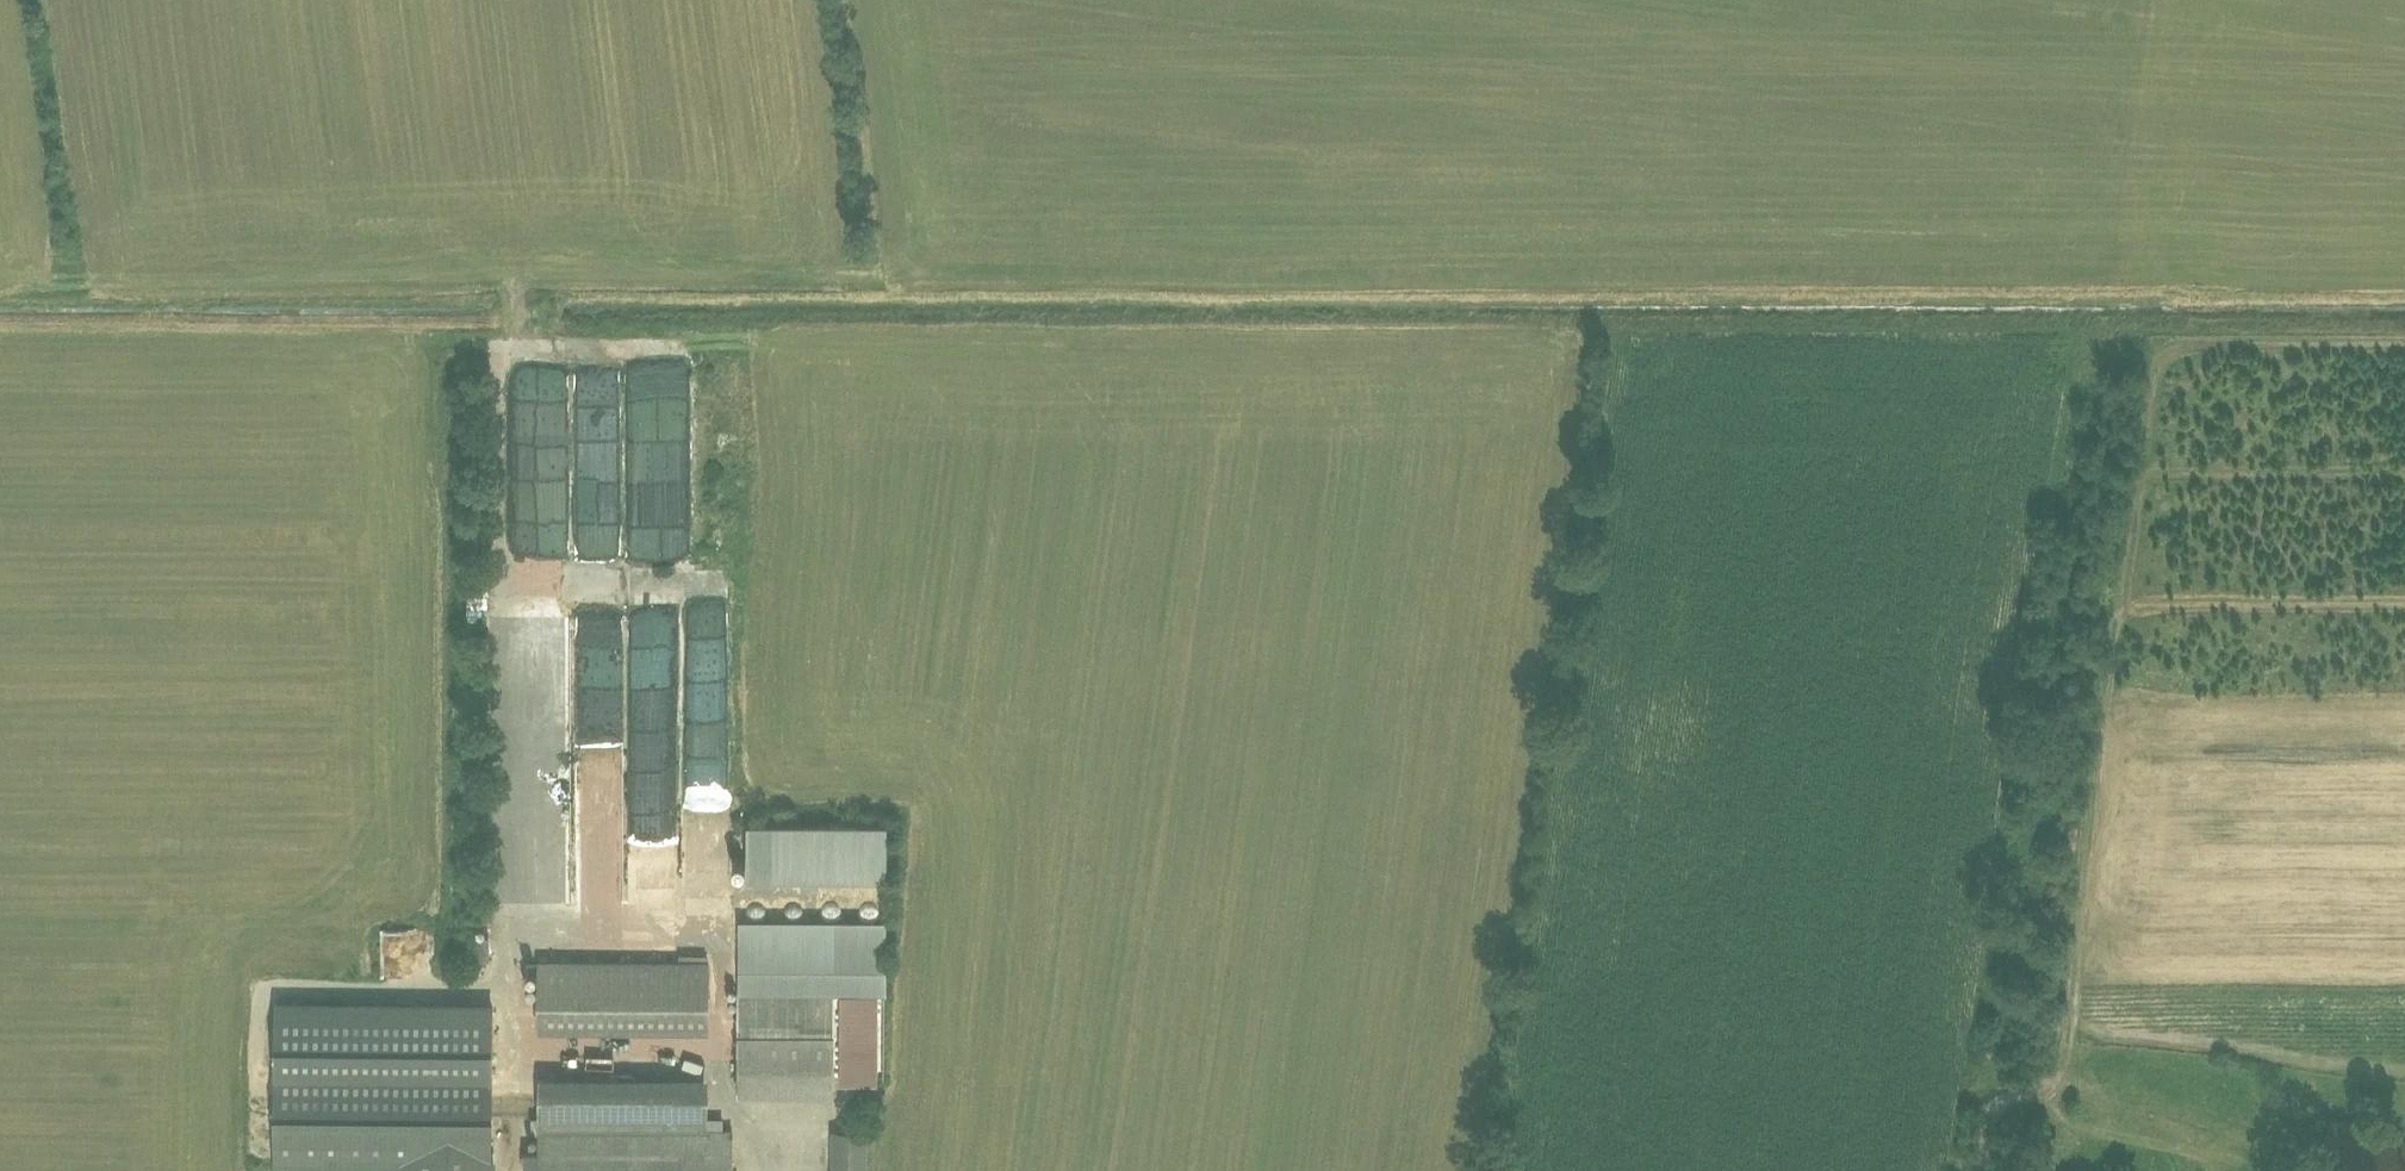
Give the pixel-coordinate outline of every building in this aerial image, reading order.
[(890,829),(749,829),(749,886),(890,887),(890,829)] [(889,923),(741,923),(741,1101),(836,1101),(836,998),(889,998),(889,923)] [(712,963),(542,962),(541,1035),(711,1036),(712,963)] [(497,1008),(277,1007),(276,1170),(497,1170),(497,1008)] [(541,1082),(541,1133),(709,1133),(709,1082),(541,1082)] [(733,1134),(709,1133),(541,1133),(541,1170),(733,1170),(733,1134)] [(832,1134),(832,1170),(869,1170),(869,1134),(832,1134)]
